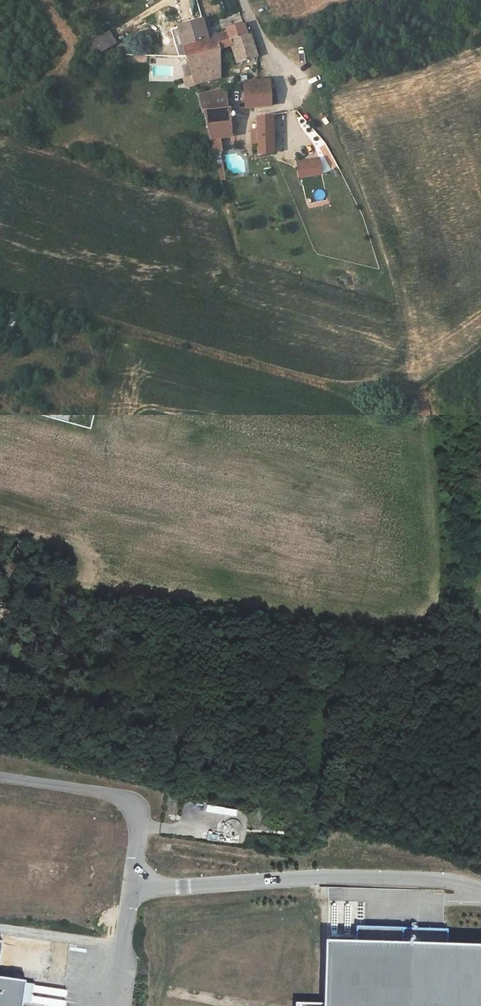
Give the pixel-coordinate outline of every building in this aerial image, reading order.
[(231,1),(236,15),(242,13),(236,0),(233,0),(231,1)] [(181,28),(189,60),(217,53),(233,49),(232,42),(235,41),(247,37),(242,23),(228,27),(230,34),(210,40),(204,21),(181,28)] [(115,44),(107,31),(84,44),(92,57),(115,44)] [(260,61),(250,36),(247,37),(235,41),(243,68),(252,67),(260,61)] [(217,53),(189,60),(197,89),(219,78),(217,53)] [(271,80),(248,82),(247,109),(274,103),(275,84),(271,80)] [(199,99),(204,116),(207,116),(212,142),(233,140),(232,111),(229,112),(228,96),(199,99)] [(259,114),(260,128),(260,141),(261,153),(275,152),(273,114),(259,114)] [(320,157),(299,161),(302,176),(323,172),(320,157)] [(208,805),(207,812),(236,815),(237,808),(208,805)] [(327,941),(326,1004),(325,1005),(480,1005),(480,945),(327,941)] [(28,983),(0,979),(0,1005),(24,1005),(28,983)]
